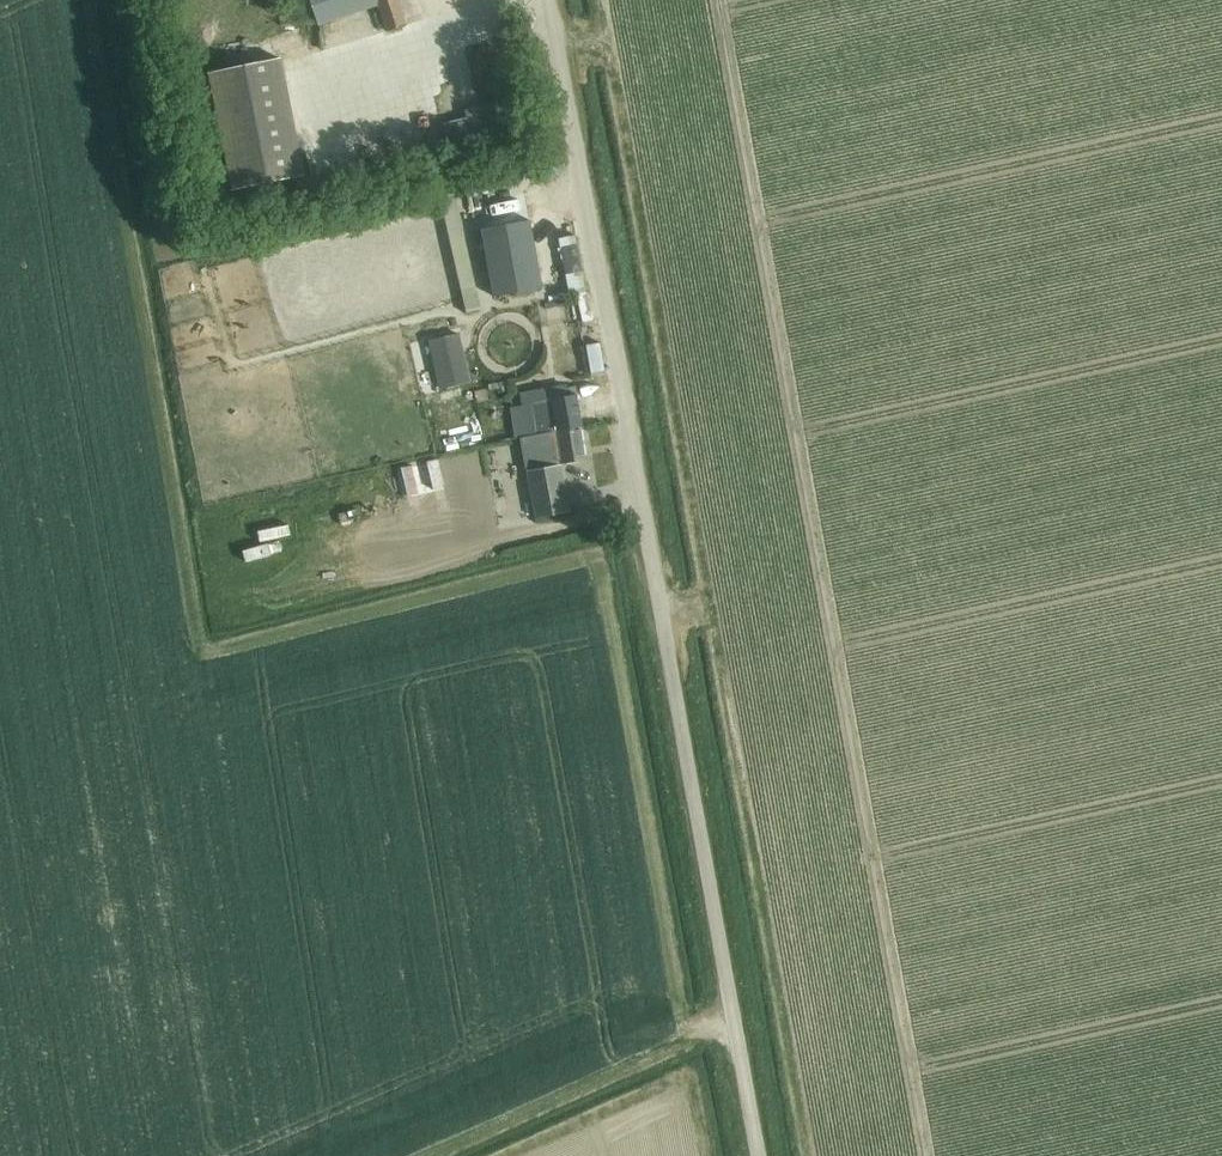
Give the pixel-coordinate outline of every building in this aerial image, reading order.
[(319,25),(377,5),(376,0),(373,0),(371,1),(370,0),(311,0),(319,25)] [(407,24),(398,0),(376,0),(377,5),(386,31),(407,24)] [(306,176),(284,58),(208,72),(230,190),(306,176)] [(466,119),(442,124),(446,138),(469,133),(505,124),(502,110),(466,119)] [(524,193),(476,202),(487,264),(487,263),(494,298),(540,288),(528,216),(524,194),(524,193)] [(458,334),(430,340),(441,389),(469,382),(458,334)] [(550,389),(520,395),(522,405),(532,403),(538,434),(581,427),(576,394),(567,396),(566,386),(550,389)] [(484,390),(473,392),(476,403),(486,400),(484,390)] [(538,434),(522,437),(527,470),(536,518),(569,512),(560,465),(587,460),(581,427),(538,434)]
